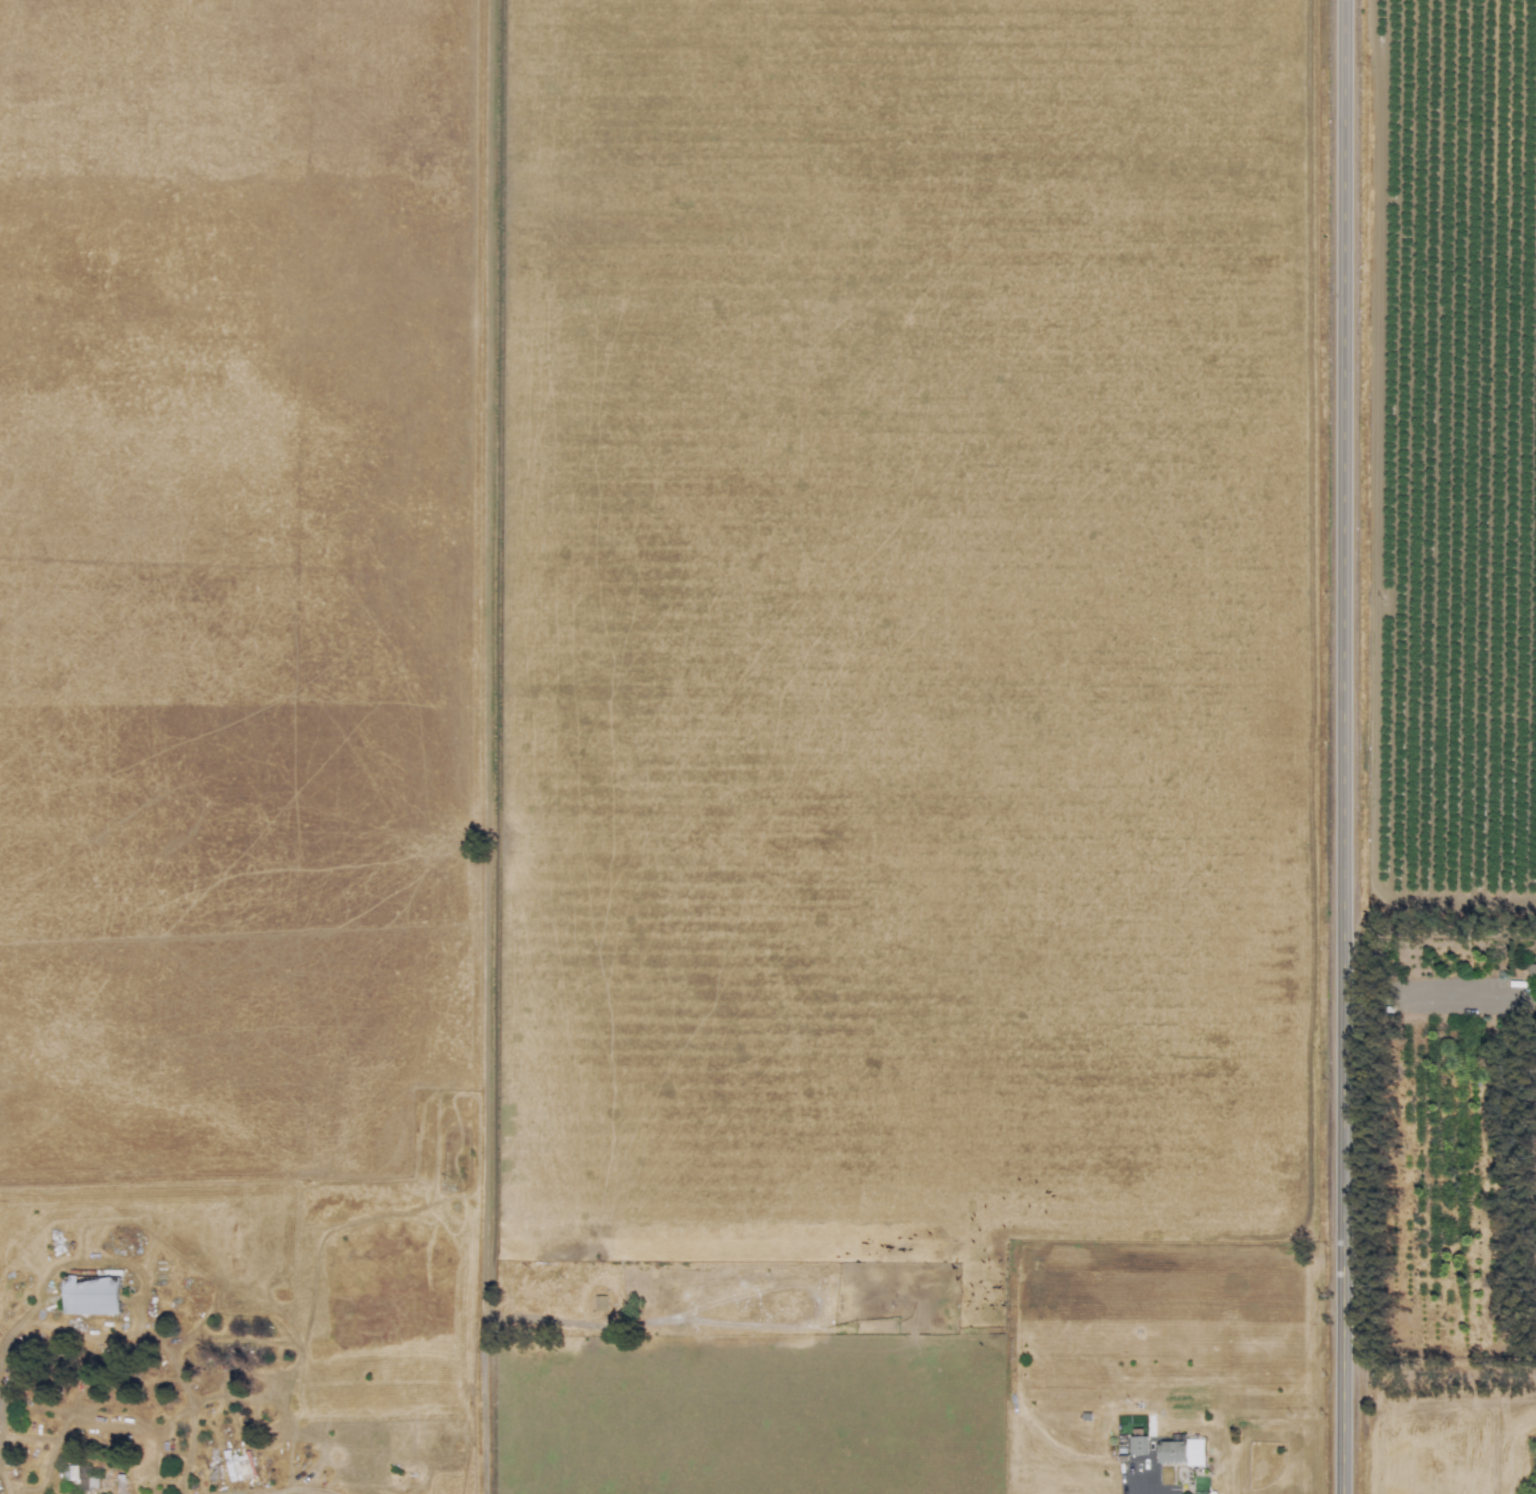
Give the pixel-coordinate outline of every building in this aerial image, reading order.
[(1526,964),(1527,981),(1535,981),(1535,964),(1526,964)] [(63,1274),(62,1302),(68,1302),(68,1314),(120,1314),(121,1275),(63,1274)] [(606,1296),(594,1296),(594,1311),(606,1311),(606,1296)] [(1129,1454),(1143,1454),(1143,1436),(1129,1436),(1129,1454)] [(1203,1440),(1158,1441),(1158,1464),(1203,1463),(1203,1440)] [(254,1475),(248,1452),(223,1458),(229,1482),(254,1475)]
